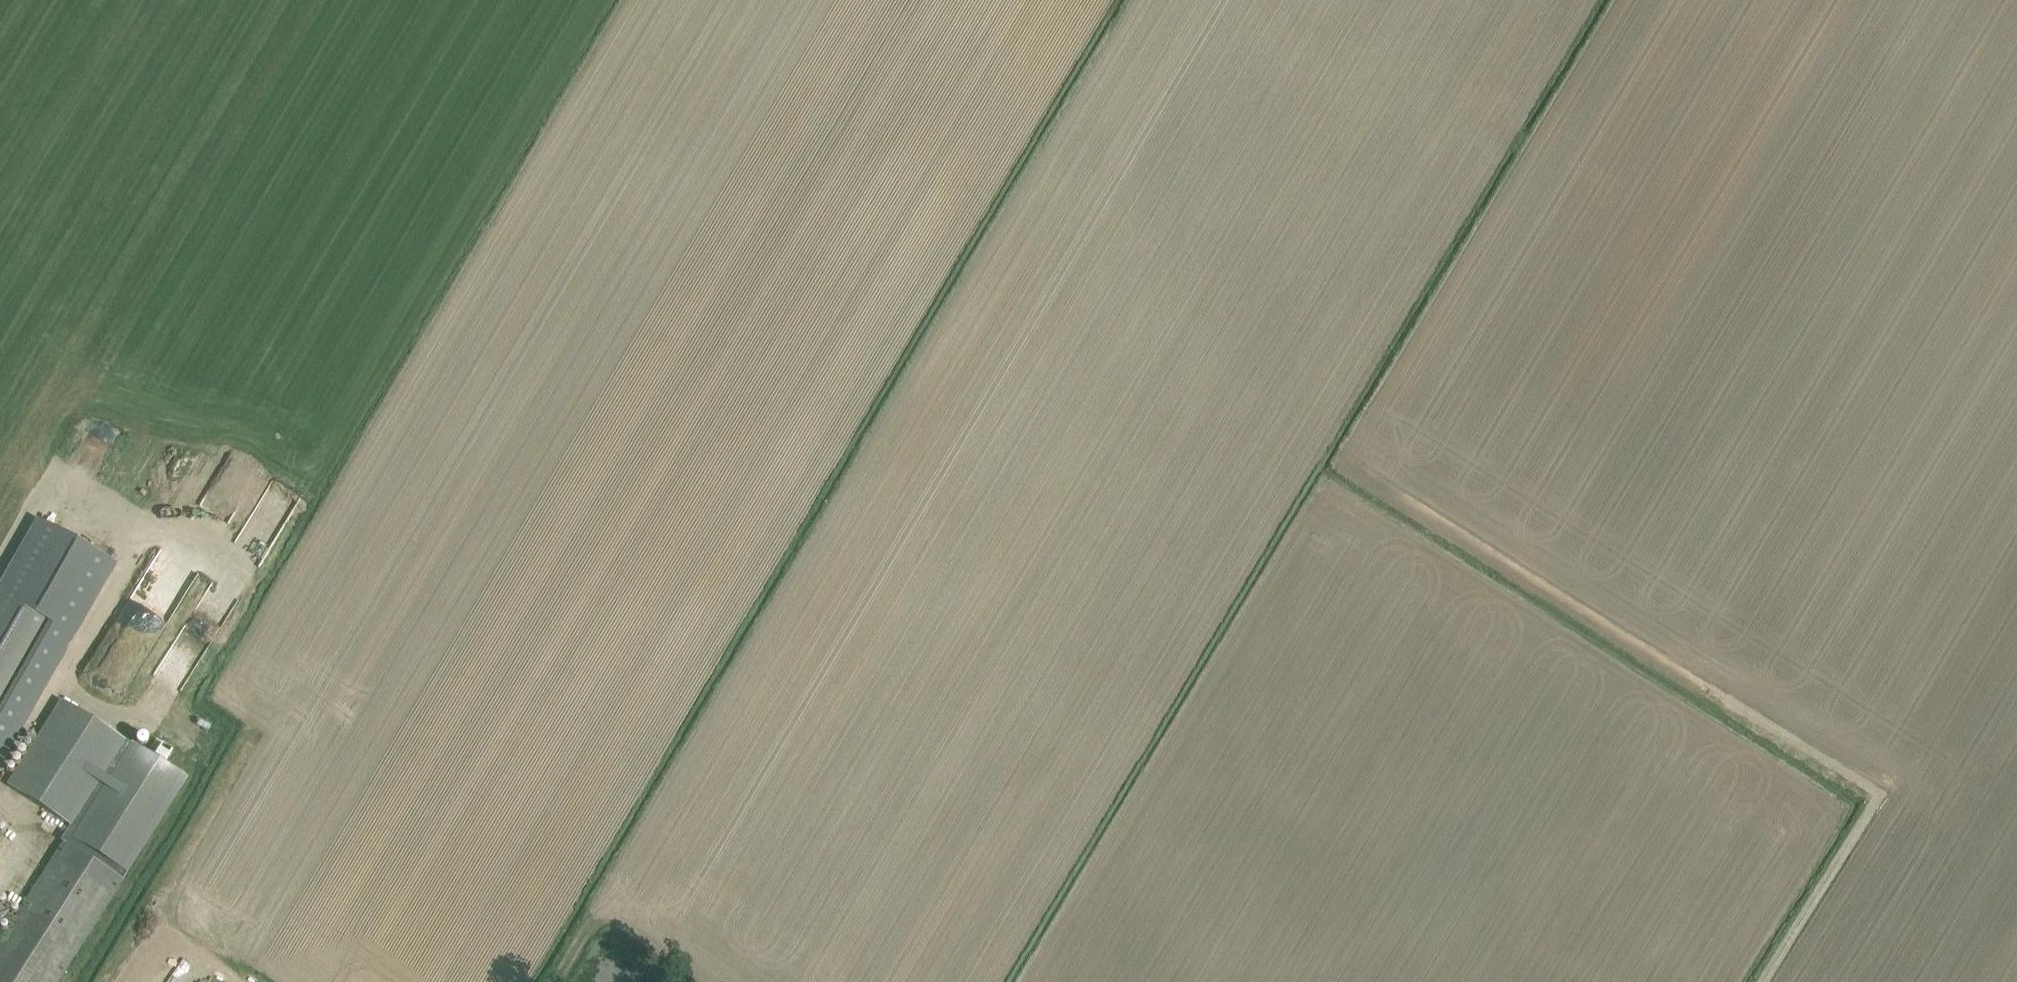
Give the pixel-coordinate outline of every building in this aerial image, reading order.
[(115,564),(38,519),(0,585),(0,765),(1,765),(115,564)] [(64,842),(0,943),(0,981),(58,981),(188,778),(62,698),(7,784),(71,825),(61,840),(64,842)]
